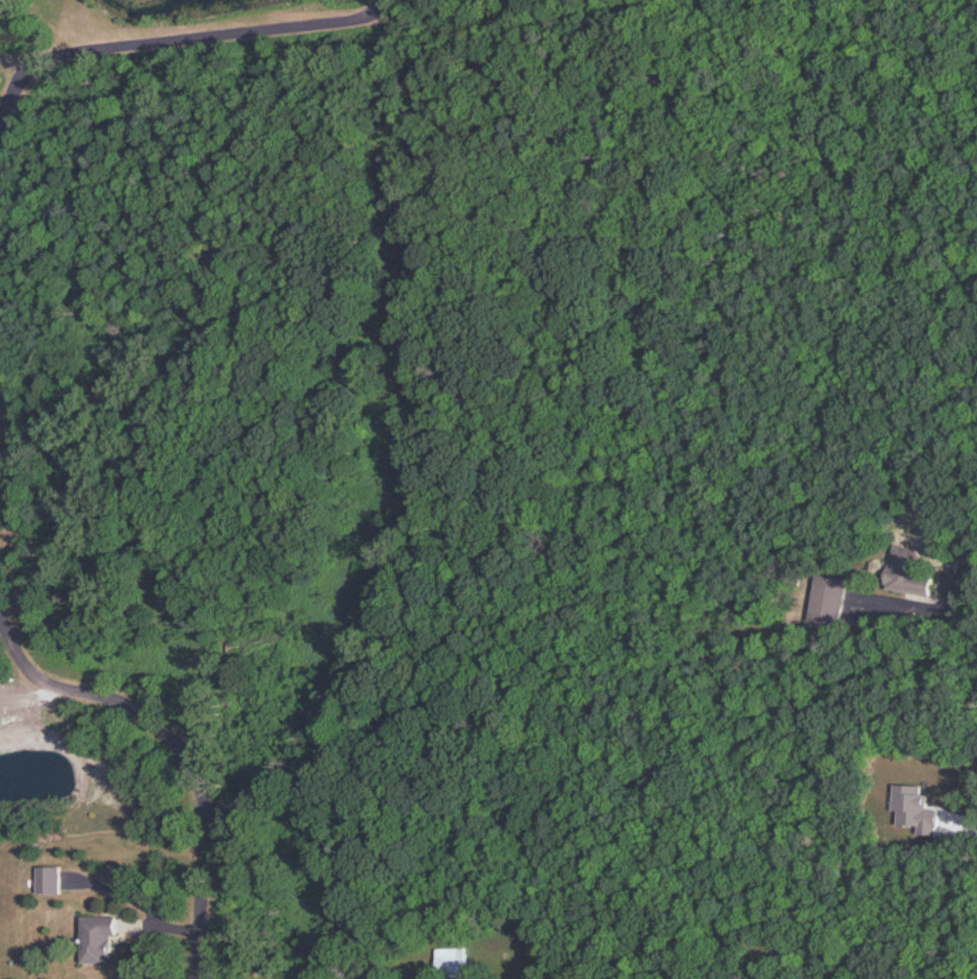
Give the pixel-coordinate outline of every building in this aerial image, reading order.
[(935,573),(920,571),(923,549),(893,545),(887,589),(932,595),(935,573)] [(843,625),(848,578),(817,574),(811,621),(843,625)] [(62,894),(62,865),(38,865),(38,894),(62,894)] [(84,962),(116,962),(116,916),(84,916),(84,962)] [(438,977),(467,977),(467,947),(438,947),(438,977)]
